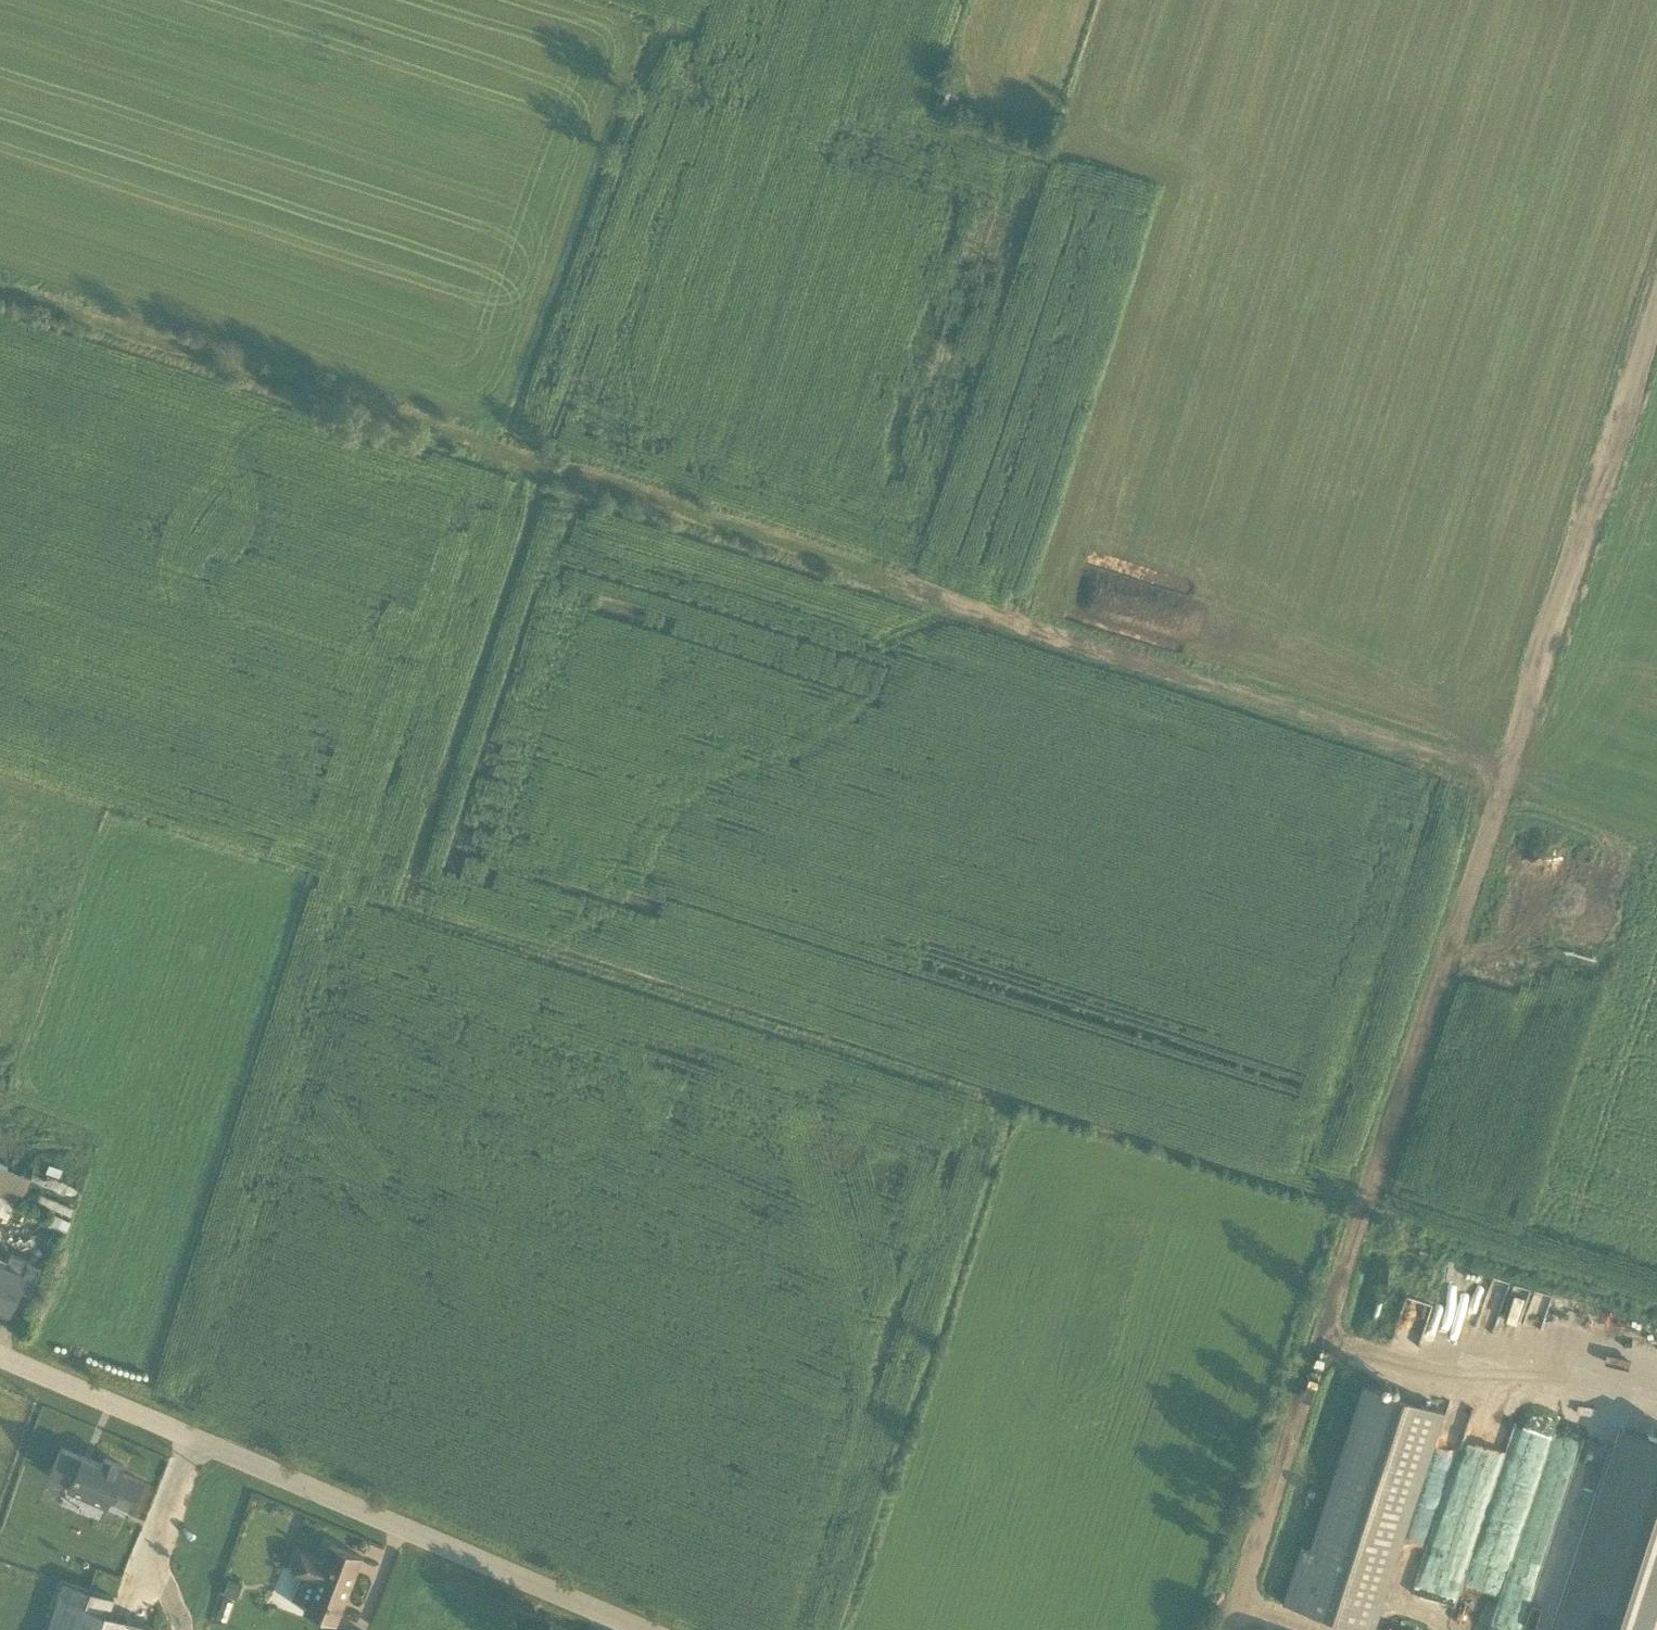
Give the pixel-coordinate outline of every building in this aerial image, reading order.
[(6,1217),(13,1201),(18,1203),(29,1178),(0,1165),(0,1214),(6,1217)] [(49,1214),(44,1225),(64,1233),(69,1222),(49,1214)] [(1496,1293),(1503,1278),(1457,1257),(1433,1310),(1449,1317),(1458,1298),(1463,1300),(1472,1282),(1496,1293)] [(0,1264),(0,1306),(8,1309),(23,1274),(0,1264)] [(1419,1329),(1417,1354),(1443,1357),(1445,1335),(1421,1333),(1424,1297),(1398,1295),(1395,1336),(1401,1336),(1401,1327),(1419,1329)] [(1282,1601),(1365,1629),(1373,1629),(1444,1413),(1361,1385),(1307,1547),(1300,1546),(1282,1601)] [(1618,1426),(1617,1426),(1552,1629),(1656,1629),(1656,1439),(1618,1426)] [(128,1510),(141,1481),(121,1472),(123,1467),(103,1458),(101,1464),(81,1455),(80,1457),(60,1448),(48,1475),(68,1484),(65,1490),(105,1507),(108,1501),(128,1510)] [(0,1566),(0,1629),(8,1629),(40,1532),(14,1522),(0,1566)] [(361,1558),(360,1557),(328,1544),(321,1562),(297,1552),(289,1571),(300,1575),(290,1599),(304,1604),(301,1612),(334,1625),(361,1558)] [(241,1584),(227,1579),(222,1594),(236,1599),(241,1584)] [(61,1582),(45,1629),(128,1629),(131,1621),(107,1613),(112,1599),(61,1582)] [(1552,1601),(1530,1595),(1523,1616),(1494,1607),(1487,1629),(1492,1629),(1543,1629),(1552,1601)] [(1392,1615),(1387,1629),(1425,1629),(1426,1626),(1392,1615)]
